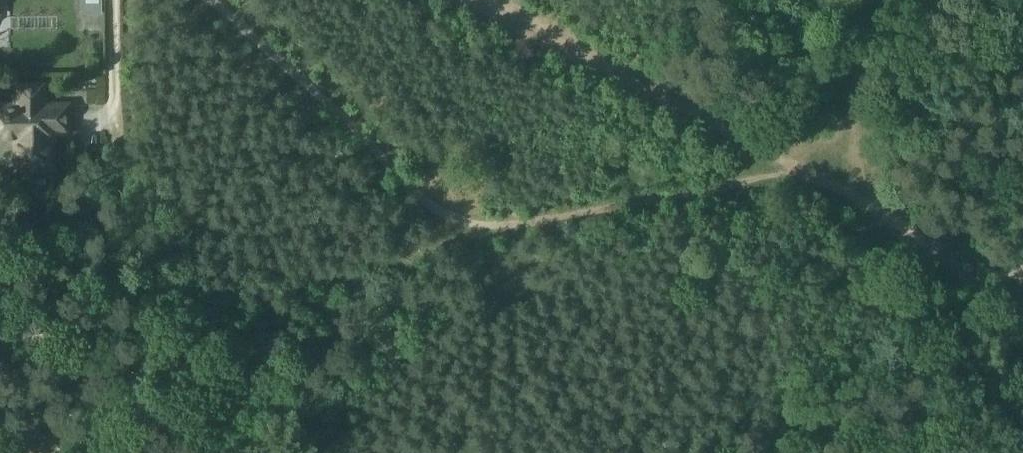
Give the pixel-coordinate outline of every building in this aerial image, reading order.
[(42,87),(16,87),(16,107),(0,107),(0,130),(2,130),(2,141),(15,141),(15,166),(31,166),(31,171),(47,171),(47,166),(50,166),(50,134),(68,133),(68,106),(42,106),(42,87)]
